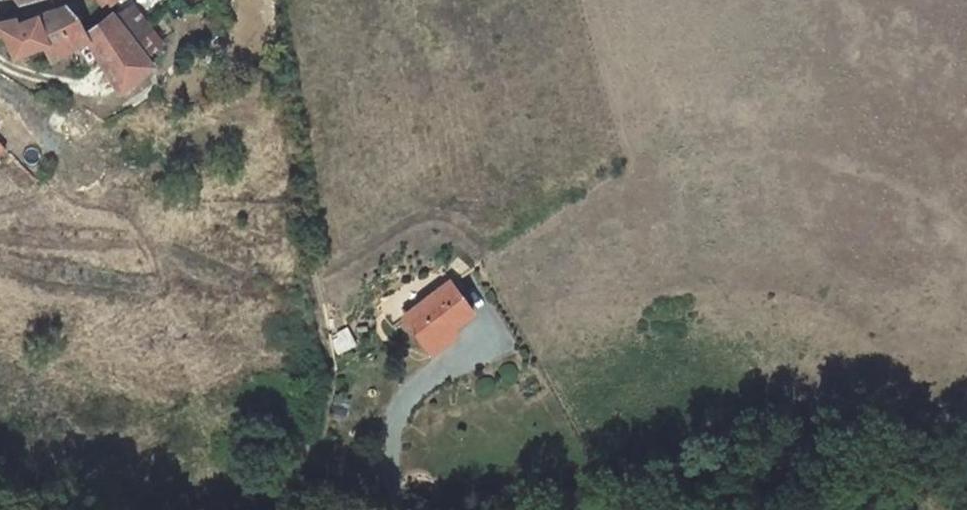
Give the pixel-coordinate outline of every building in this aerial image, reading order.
[(155,69),(174,55),(135,0),(133,0),(116,12),(155,69)] [(0,28),(0,38),(3,43),(8,42),(19,60),(44,50),(54,64),(65,57),(79,74),(99,61),(121,92),(155,69),(116,12),(92,29),(78,9),(25,27),(19,19),(0,28)] [(38,92),(35,99),(43,103),(48,95),(38,92)] [(76,149),(96,134),(87,120),(66,137),(76,149)] [(10,153),(0,141),(0,162),(10,153)] [(427,350),(471,318),(451,290),(403,324),(427,350)]
